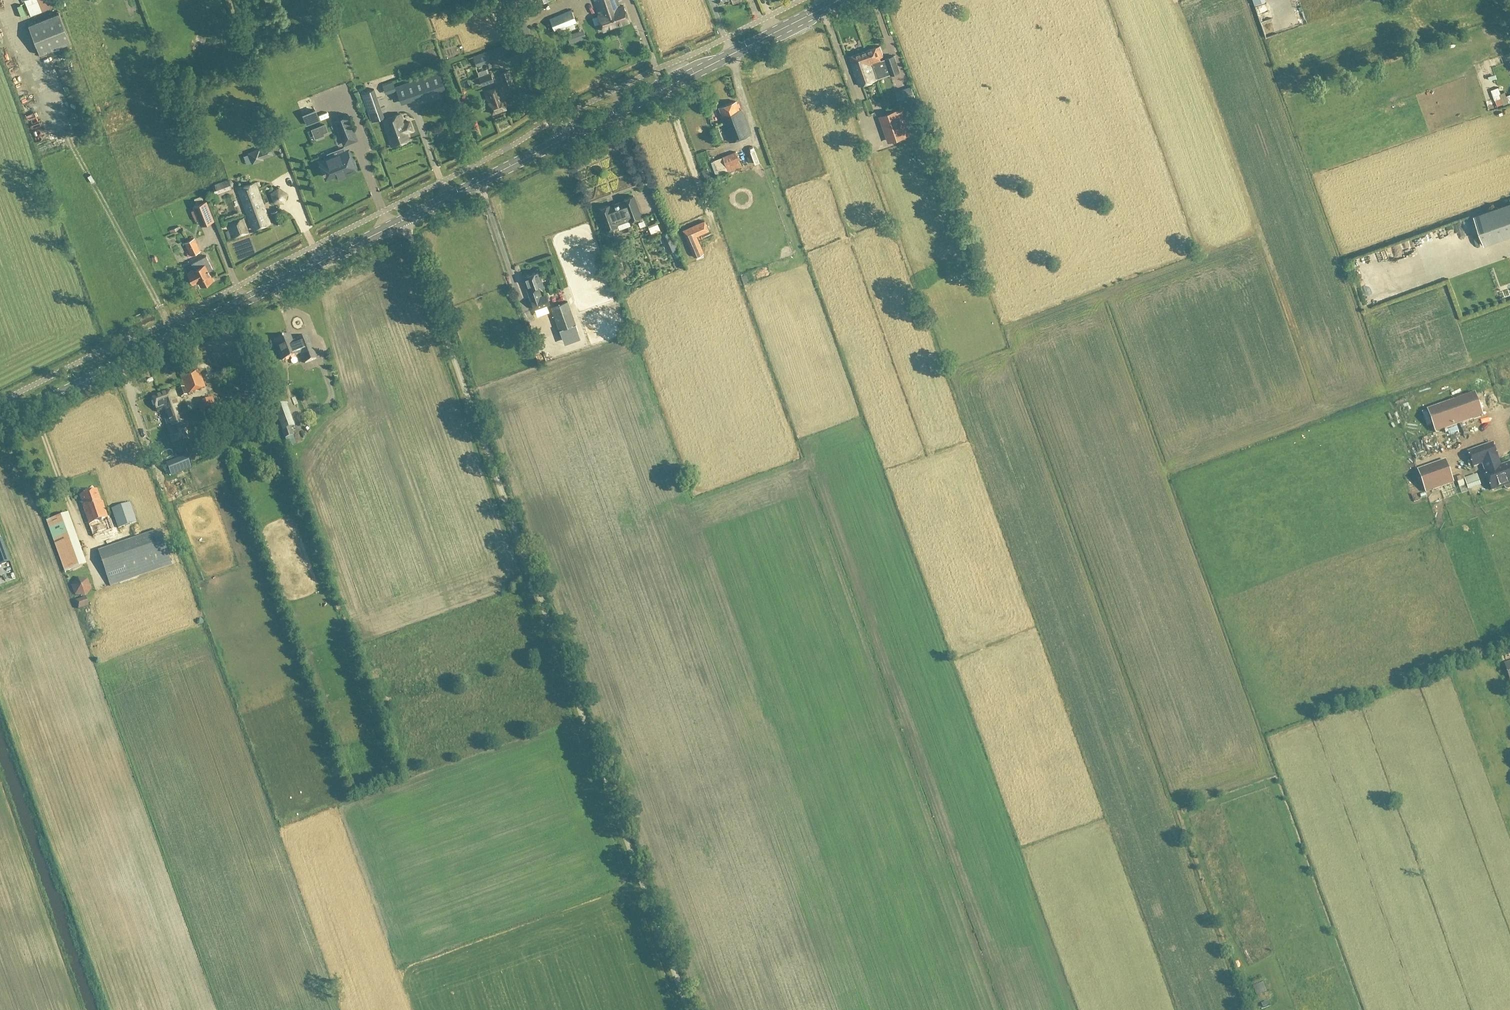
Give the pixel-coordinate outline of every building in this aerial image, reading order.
[(24,0),(30,17),(52,8),(49,0),(24,0)] [(605,0),(593,0),(598,15),(596,16),(602,32),(615,28),(605,0)] [(615,28),(629,23),(623,6),(619,8),(616,0),(605,0),(615,28)] [(570,11),(549,20),(554,32),(575,23),(570,11)] [(58,14),(28,26),(39,55),(70,43),(58,14)] [(583,30),(566,36),(569,44),(586,38),(583,30)] [(880,46),(865,51),(871,70),(872,70),(870,65),(872,64),(877,79),(889,75),(890,76),(899,73),(893,55),(880,60),(879,57),(882,55),(880,46)] [(501,47),(472,58),(476,67),(505,57),(501,47)] [(865,51),(848,56),(858,87),(875,81),(872,70),(871,70),(865,51)] [(513,85),(509,71),(500,74),(504,88),(513,85)] [(437,73),(395,88),(401,104),(443,89),(437,73)] [(490,73),(478,77),(482,87),(493,83),(490,73)] [(484,93),(487,103),(490,114),(506,109),(499,87),(484,93)] [(910,90),(896,94),(899,104),(914,99),(910,90)] [(373,91),(361,95),(371,122),(383,118),(373,91)] [(1509,95),(1505,97),(1504,93),(1499,95),(1501,101),(1497,102),(1499,106),(1502,105),(1503,106),(1509,103),(1509,96),(1509,95)] [(721,117),(719,118),(728,143),(749,136),(740,110),(738,111),(735,102),(718,109),(721,117)] [(440,103),(427,107),(429,113),(442,109),(440,103)] [(40,108),(28,112),(32,122),(43,117),(40,108)] [(897,111),(878,117),(887,144),(906,137),(897,111)] [(400,115),(382,121),(391,147),(409,141),(400,115)] [(341,135),(352,131),(346,116),(335,121),(341,135)] [(324,125),(318,127),(321,134),(327,132),(324,125)] [(756,163),(761,161),(754,146),(750,148),(756,163)] [(252,165),(262,161),(262,159),(272,155),(269,147),(259,151),(259,150),(248,154),(252,165)] [(354,170),(352,171),(349,163),(351,162),(347,152),(339,155),(337,150),(327,155),(330,161),(321,164),(320,162),(326,177),(335,174),(336,178),(355,171),(354,170)] [(734,152),(721,158),(727,173),(738,168),(739,170),(742,168),(734,152)] [(706,169),(701,171),(704,180),(709,178),(706,169)] [(211,187),(215,196),(231,190),(227,181),(211,187)] [(268,224),(256,190),(254,184),(236,190),(251,230),(268,224)] [(270,194),(272,204),(284,204),(287,194),(278,188),(270,194)] [(613,232),(612,229),(616,227),(616,226),(628,221),(628,222),(640,218),(632,197),(621,202),(621,203),(609,208),(608,206),(597,211),(600,220),(599,220),(601,227),(603,226),(605,231),(607,235),(609,236),(612,235),(613,232)] [(213,221),(211,215),(205,202),(193,207),(200,226),(213,221)] [(281,223),(277,211),(271,213),(275,225),(281,223)] [(228,224),(232,239),(247,235),(243,219),(228,224)] [(650,226),(652,232),(661,229),(659,223),(650,226)] [(703,223),(682,231),(694,259),(703,255),(696,237),(707,232),(703,223)] [(670,231),(659,236),(666,255),(671,253),(674,259),(678,257),(676,251),(677,250),(670,231)] [(193,240),(184,244),(190,257),(200,252),(193,240)] [(190,264),(193,270),(187,273),(193,284),(198,281),(201,286),(211,281),(207,272),(211,270),(205,257),(190,264)] [(525,284),(529,298),(532,310),(548,305),(545,296),(539,298),(536,290),(543,288),(538,273),(524,277),(526,284),(525,284)] [(575,325),(567,302),(550,308),(558,331),(575,325)] [(307,337),(292,343),(289,336),(275,342),(282,361),(301,354),(305,364),(316,360),(310,345),(307,337)] [(558,354),(567,352),(565,346),(557,348),(558,354)] [(181,379),(188,395),(204,389),(198,372),(181,379)] [(186,396),(184,388),(178,390),(180,398),(186,396)] [(168,402),(181,438),(190,435),(174,392),(160,397),(163,404),(168,402)] [(1483,416),(1475,393),(1427,410),(1435,433),(1483,416)] [(163,404),(160,397),(152,400),(157,413),(161,411),(173,441),(181,438),(168,402),(163,404)] [(218,416),(212,399),(199,404),(201,409),(199,409),(203,421),(218,416)] [(294,427),(286,404),(274,408),(282,431),(281,432),(284,439),(293,436),(290,428),(294,427)] [(216,419),(205,423),(208,432),(210,431),(219,428),(216,419)] [(257,425),(236,432),(238,439),(259,432),(257,425)] [(1468,452),(1473,467),(1482,464),(1492,491),(1505,486),(1506,488),(1508,489),(1509,488),(1509,463),(1501,466),(1493,443),(1468,452)] [(171,475),(190,468),(185,457),(167,464),(171,475)] [(1453,483),(1445,460),(1418,470),(1426,493),(1453,483)] [(1476,471),(1465,475),(1469,485),(1480,481),(1476,471)] [(97,490),(80,496),(84,508),(83,509),(93,538),(112,531),(102,502),(101,503),(97,490)] [(118,529),(135,523),(129,504),(111,510),(118,529)] [(67,514),(46,522),(64,573),(86,565),(67,514)] [(140,538),(140,537),(123,544),(98,553),(110,586),(171,565),(159,532),(140,538)] [(6,548),(0,550),(0,565),(11,561),(6,548)] [(77,578),(70,586),(74,595),(85,597),(92,589),(87,580),(77,578)] [(85,599),(76,602),(79,610),(88,606),(85,599)] [(1295,981),(1292,973),(1286,976),(1288,984),(1295,981)]
